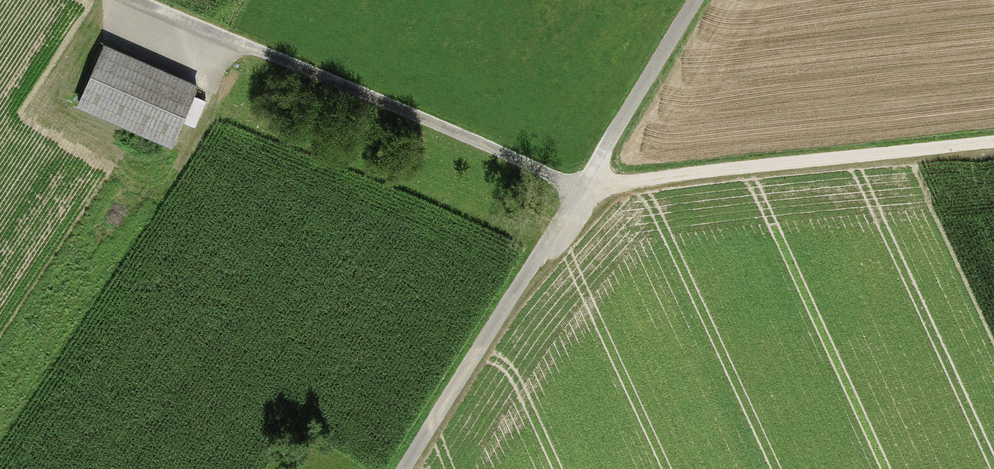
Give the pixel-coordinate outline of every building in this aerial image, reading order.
[(104,48),(77,111),(172,151),(199,88),(104,48)]
